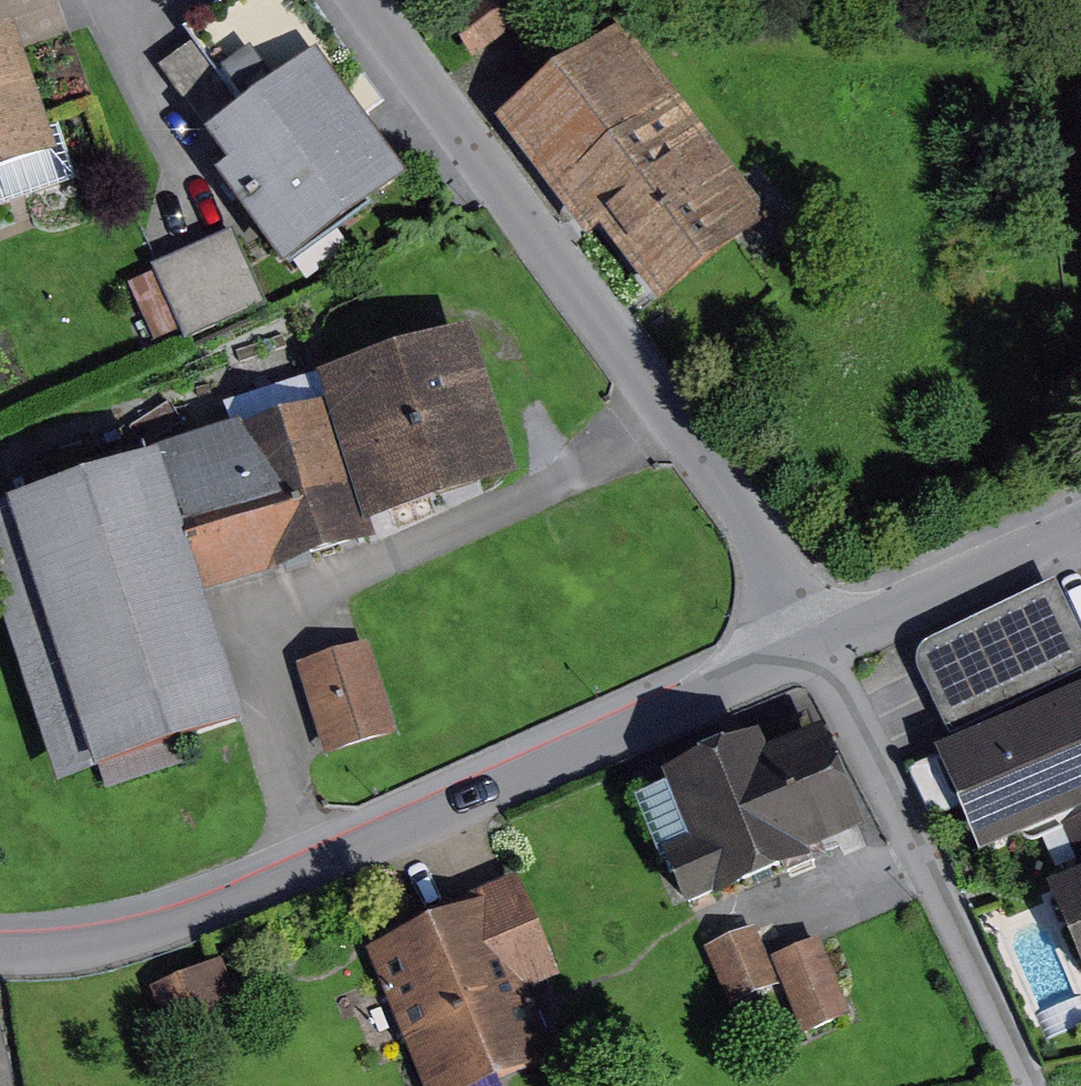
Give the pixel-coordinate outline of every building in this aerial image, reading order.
[(380,123),(404,106),(326,0),(244,0),(201,31),(209,42),(176,67),(231,141),(336,63),(380,123)] [(541,0),(512,0),(471,28),(497,68),(559,26),(541,0)] [(0,46),(0,188),(2,188),(10,211),(92,181),(73,127),(62,131),(27,36),(0,46)] [(806,240),(652,37),(528,131),(682,334),(806,240)] [(380,123),(336,63),(231,141),(254,172),(238,184),(306,275),(427,186),(380,123)] [(166,270),(169,277),(146,287),(170,343),(196,333),(200,343),(278,310),(246,236),(166,270)] [(495,334),(338,382),(346,407),(384,532),(391,530),(541,484),(495,334)] [(391,530),(384,532),(346,407),(178,458),(182,470),(222,601),(396,548),(391,530)] [(182,470),(0,525),(0,556),(73,794),(264,736),(222,601),(182,470)] [(959,738),(928,753),(977,865),(1068,827),(1080,821),(1080,634),(1060,584),(916,652),(959,738)] [(385,645),(312,669),(342,763),(415,740),(385,645)] [(705,918),(737,904),(741,914),(809,884),(834,873),(830,865),(889,839),(846,738),(791,762),(782,742),(685,784),(691,796),(658,810),(705,918)] [(1068,827),(1080,855),(1080,821),(1068,827)] [(441,1085),(537,1085),(578,1069),(545,993),(578,979),(534,877),(433,921),(441,938),(388,961),(441,1085)] [(1080,988),(1080,877),(1041,894),(1080,988)] [(837,939),(786,961),(772,927),(719,949),(746,1011),(797,989),(818,1041),(871,1019),(837,939)] [(237,964),(165,991),(183,1040),(256,1013),(237,964)] [(6,1070),(0,1071),(0,1085),(9,1085),(6,1070)]
